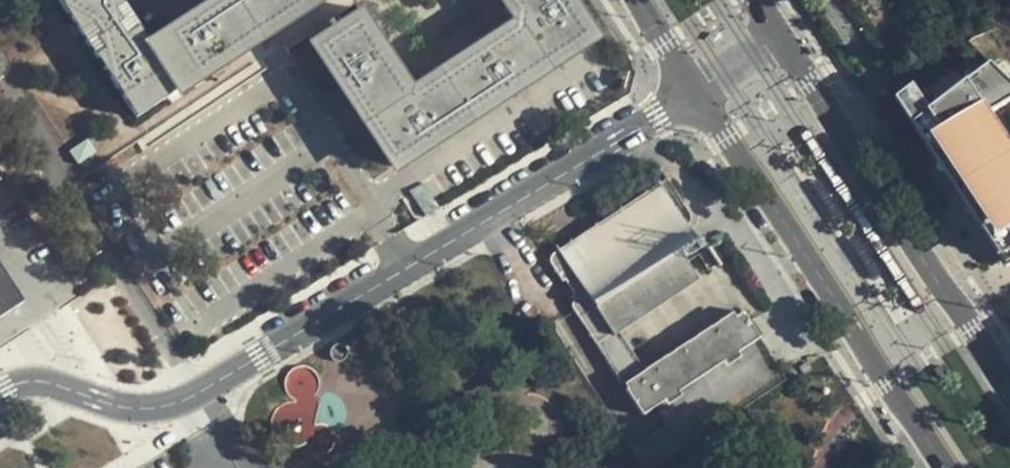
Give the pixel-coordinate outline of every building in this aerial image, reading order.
[(120,0),(59,0),(137,118),(316,0),(222,0),(150,47),(120,0)] [(517,24),(408,96),(352,7),(331,21),(338,32),(317,47),(394,167),(587,38),(562,0),(501,0),(517,24)] [(889,104),(988,249),(999,241),(1009,257),(1009,138),(993,113),(1009,101),(1009,89),(985,67),(923,116),(909,89),(889,104)] [(638,410),(654,401),(758,335),(743,310),(640,374),(612,329),(696,276),(684,259),(701,247),(685,223),(687,222),(688,221),(688,219),(689,218),(689,215),(663,176),(548,246),(547,247),(545,249),(545,251),(545,254),(546,255),(556,272),(561,270),(570,285),(566,287),(568,292),(567,300),(638,410)] [(21,304),(0,271),(0,318),(21,304)] [(640,466),(783,376),(758,335),(654,401),(666,419),(627,445),(640,466)]
